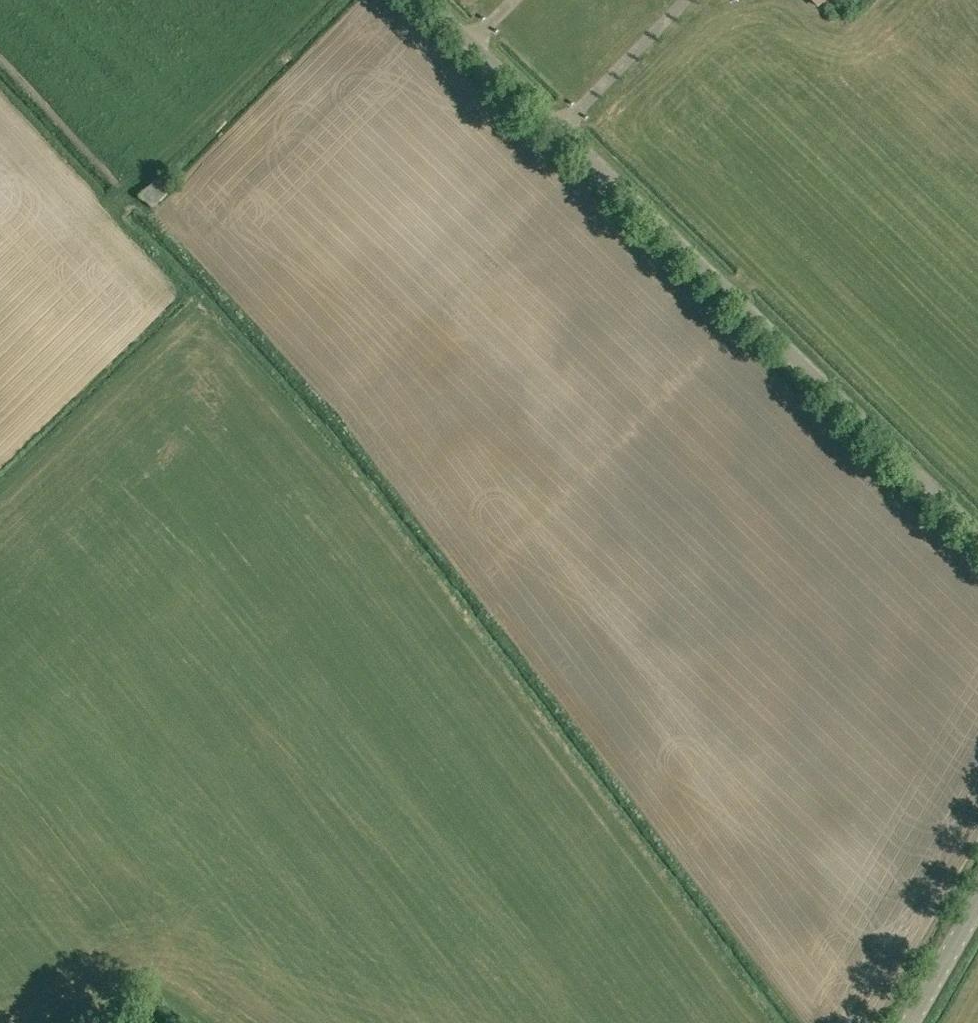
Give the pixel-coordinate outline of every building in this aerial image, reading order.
[(146,195),(161,209),(178,193),(164,178),(146,195)]
